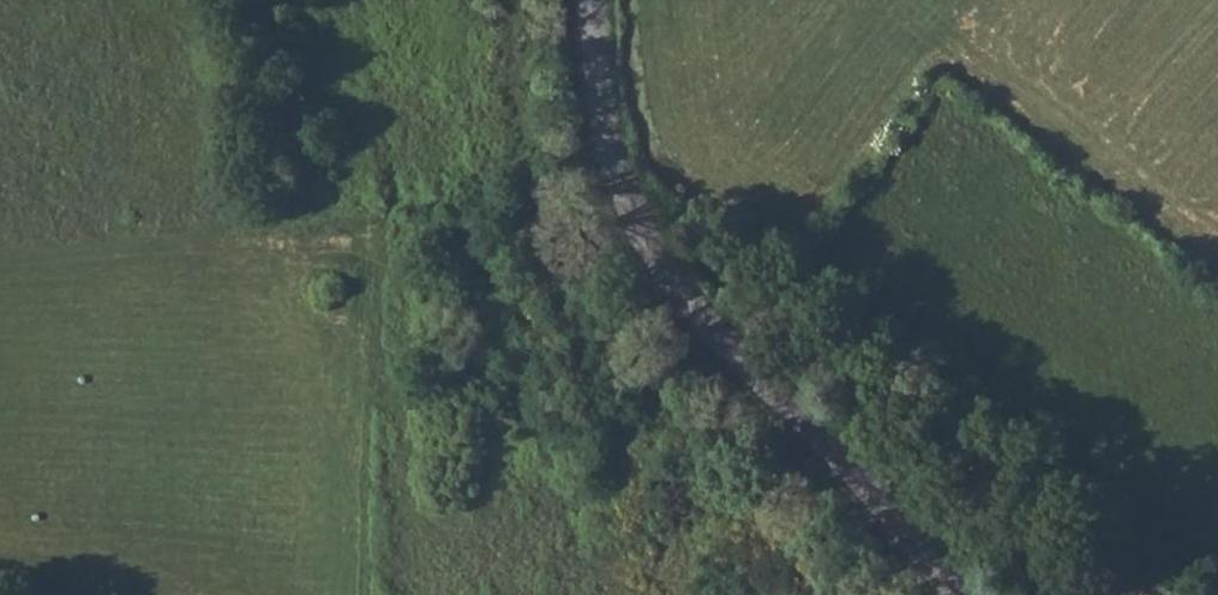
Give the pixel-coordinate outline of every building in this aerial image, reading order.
[(1162,594),(1181,594),(1168,586),(1162,594)]
